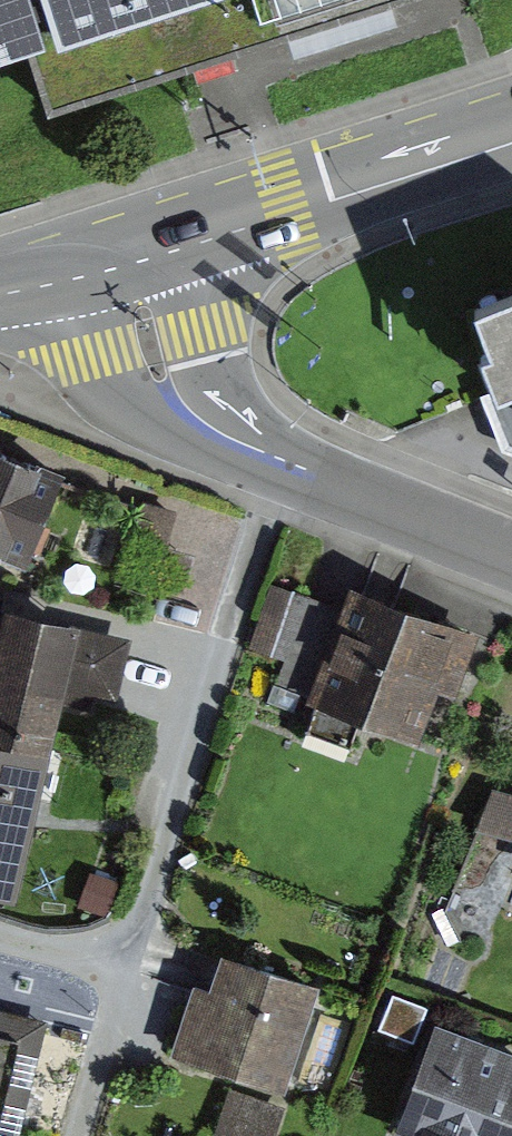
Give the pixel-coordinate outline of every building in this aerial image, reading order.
[(302,0),(0,0),(0,95),(302,0)] [(478,312),(498,360),(488,365),(498,388),(506,410),(511,412),(511,300),(478,312)] [(0,421),(0,534),(29,545),(66,446),(0,421)] [(46,729),(56,691),(90,700),(94,684),(114,689),(128,633),(76,619),(80,603),(1,582),(0,587),(0,717),(46,729)] [(464,675),(335,626),(290,744),(419,793),(464,675)] [(42,736),(0,726),(0,893),(4,894),(42,736)] [(489,824),(511,829),(511,784),(498,781),(489,824)] [(276,1131),(305,1023),(190,991),(160,1100),(276,1131)] [(47,1018),(0,1007),(0,1135),(18,1135),(47,1018)] [(419,1061),(392,1135),(511,1135),(511,1095),(419,1061)]
